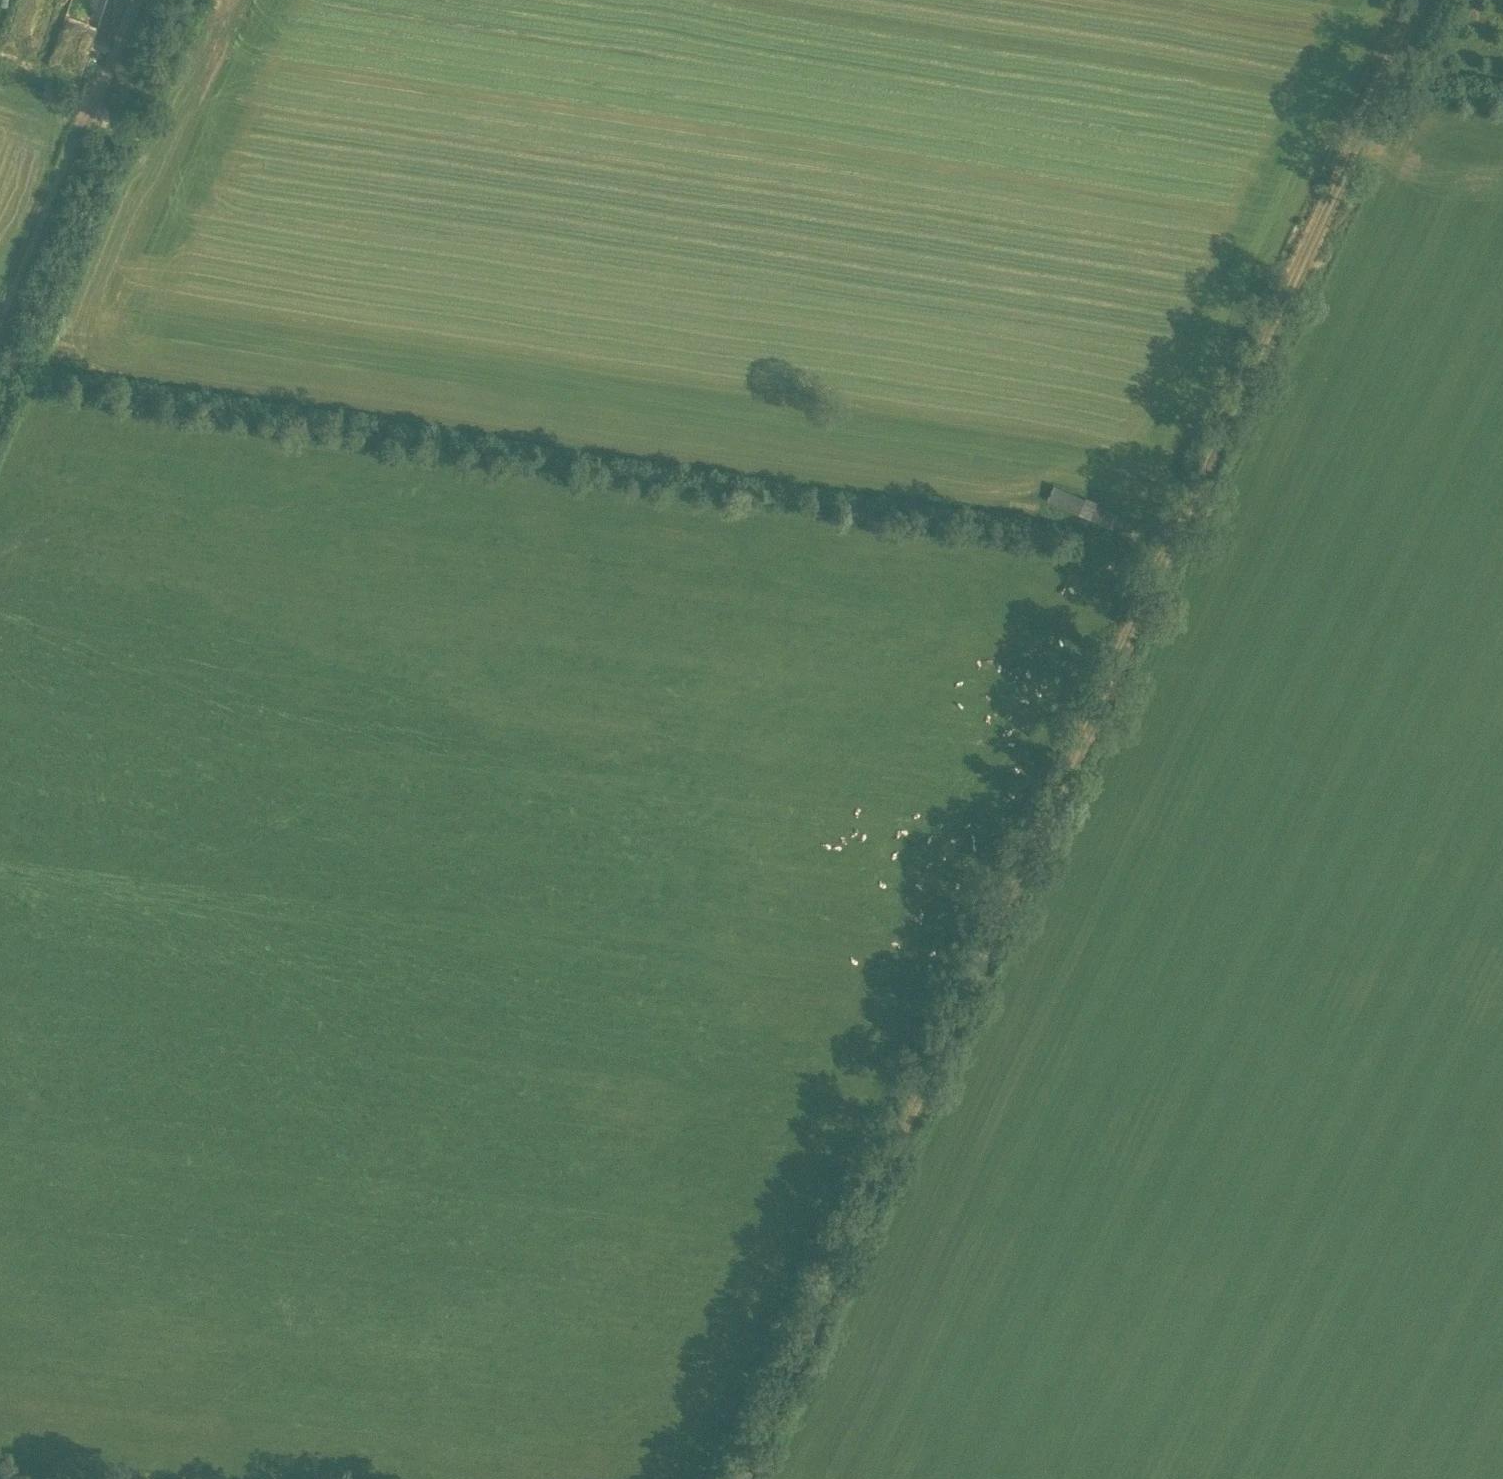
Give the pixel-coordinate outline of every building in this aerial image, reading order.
[(1052,483),(1046,499),(1115,527),(1121,511),(1052,483)]
